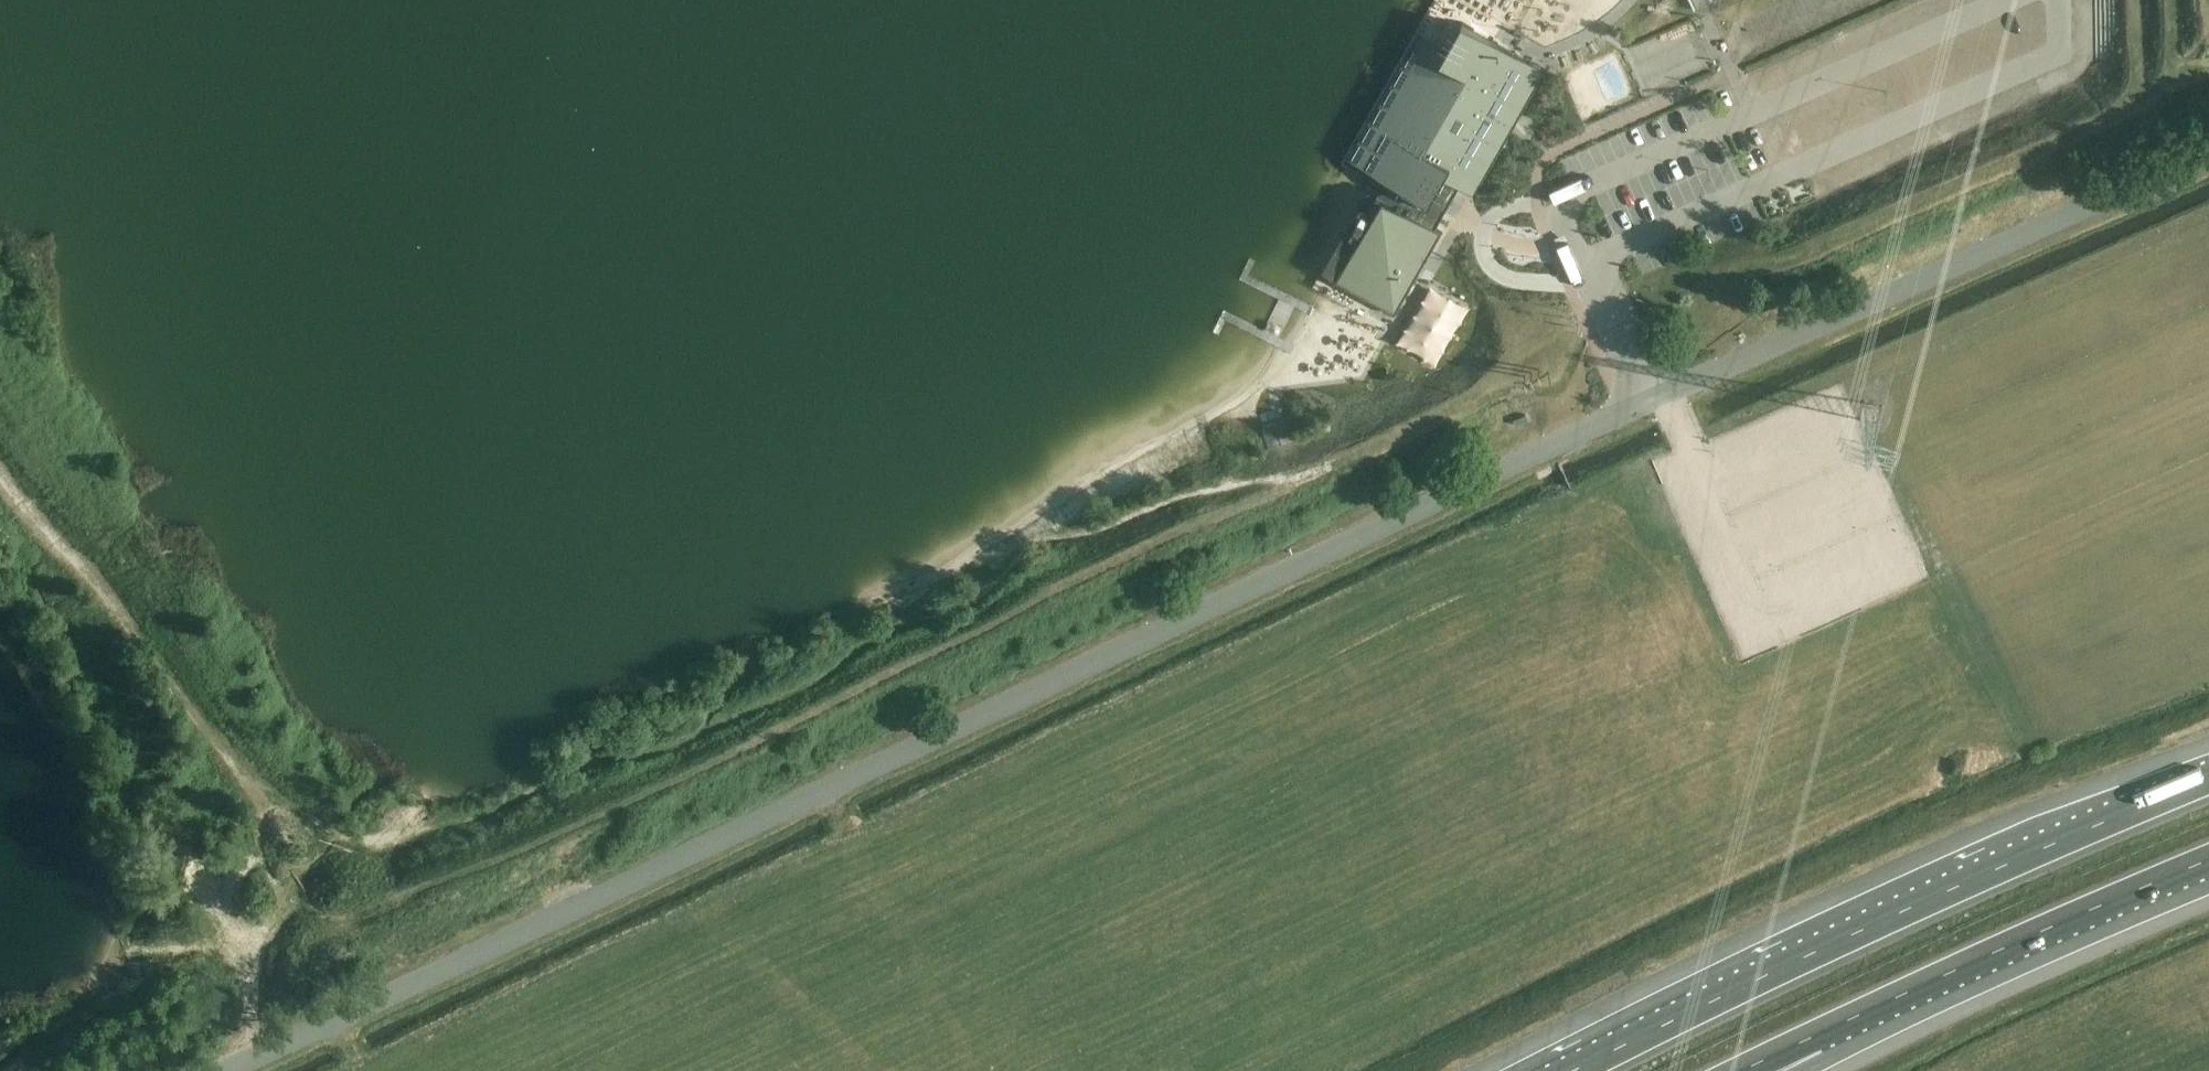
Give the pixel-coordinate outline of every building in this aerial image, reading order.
[(1496,40),(1462,21),(1444,53),(1440,59),(1425,51),(1359,166),(1393,185),(1385,199),(1435,228),(1464,176),(1480,185),(1513,126),(1498,118),(1531,60),(1496,40)] [(1498,118),(1513,126),(1546,69),(1531,60),(1498,118)] [(1381,198),(1336,278),(1396,312),(1441,231),(1435,228),(1385,199),(1381,198)]
